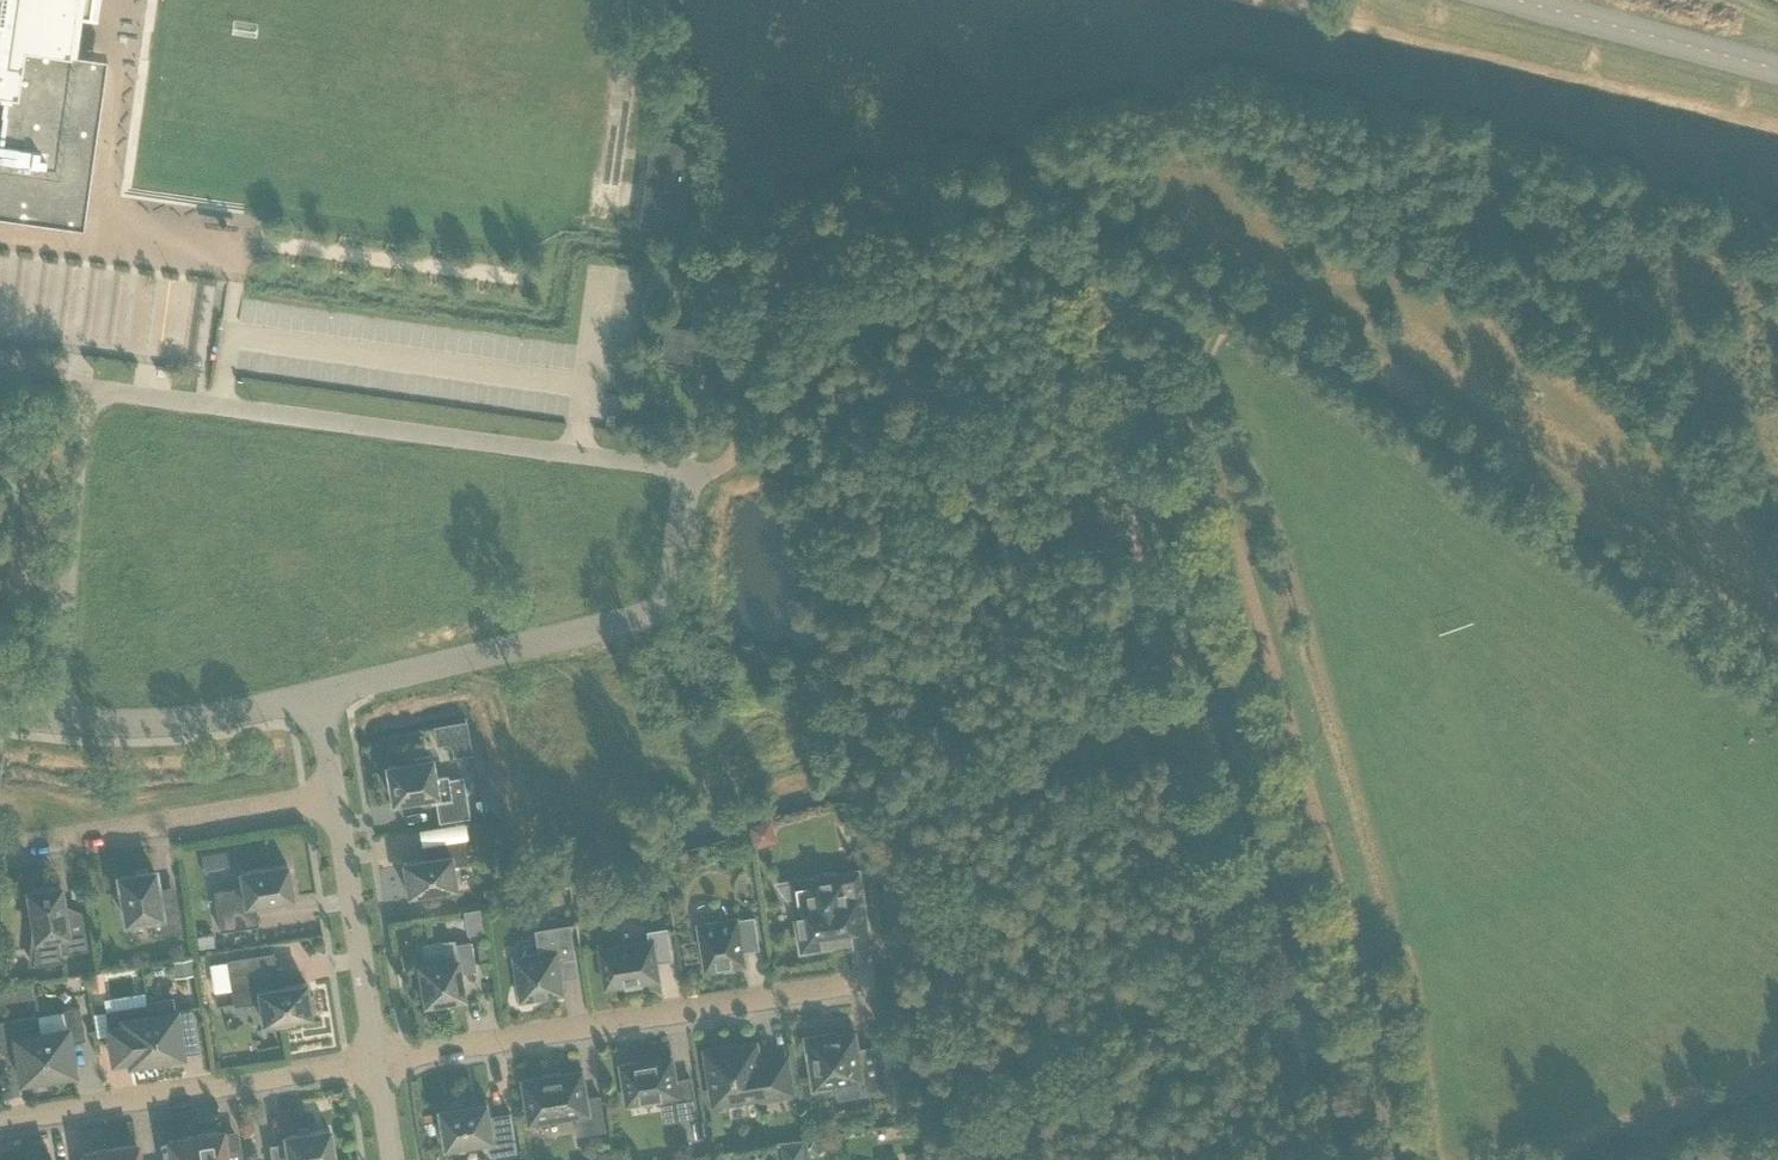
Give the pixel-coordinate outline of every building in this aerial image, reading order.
[(70,45),(76,0),(0,0),(0,208),(82,220),(106,50),(70,45)] [(606,423),(615,425),(616,416),(608,414),(606,423)] [(390,783),(393,800),(410,797),(410,800),(430,797),(431,800),(435,800),(439,820),(469,816),(463,775),(448,777),(447,773),(434,775),(431,756),(429,757),(429,753),(414,755),(414,759),(387,763),(387,766),(385,772),(386,780),(390,783)] [(486,819),(465,822),(469,849),(490,846),(486,819)] [(463,837),(427,843),(430,857),(403,861),(408,893),(421,891),(423,901),(427,906),(438,904),(442,897),(440,888),(456,885),(453,865),(467,862),(463,837)] [(234,849),(218,852),(220,866),(236,864),(234,849)] [(243,887),(221,890),(214,891),(220,929),(258,923),(255,902),(292,896),(287,863),(240,871),(243,887)] [(181,929),(176,895),(159,898),(155,870),(150,870),(146,868),(136,869),(134,873),(119,876),(126,921),(150,917),(153,934),(181,929)] [(776,881),(790,896),(796,904),(803,949),(836,944),(836,949),(849,947),(845,922),(867,918),(859,872),(837,875),(836,871),(776,881)] [(656,878),(643,880),(645,891),(658,889),(656,878)] [(607,884),(593,887),(595,899),(609,896),(607,884)] [(60,885),(28,890),(33,926),(35,938),(33,963),(34,965),(61,961),(60,953),(88,948),(82,910),(65,913),(60,885)] [(496,887),(483,889),(485,902),(499,899),(496,887)] [(537,894),(529,904),(537,912),(546,902),(537,894)] [(479,909),(465,911),(468,933),(483,931),(479,909)] [(743,951),(760,948),(755,916),(738,919),(738,918),(699,924),(707,970),(746,964),(743,951)] [(522,1000),(565,993),(559,958),(576,956),(571,925),(537,930),(541,953),(515,957),(522,1000)] [(668,928),(649,931),(651,941),(601,949),(607,986),(659,978),(656,961),(673,959),(668,928)] [(420,968),(419,971),(420,981),(423,984),(426,1001),(429,1000),(432,1002),(443,1000),(446,998),(462,995),(459,973),(476,970),(471,940),(454,943),(453,940),(425,944),(428,963),(419,964),(420,968)] [(486,942),(477,943),(479,960),(488,959),(486,942)] [(227,961),(211,963),(215,992),(231,989),(234,1005),(260,1001),(263,1021),(275,1020),(275,1025),(295,1022),(294,1016),(311,1014),(311,1012),(316,1011),(313,994),(308,994),(306,981),(279,986),(276,966),(229,974),(227,961)] [(173,996),(147,1000),(147,1003),(149,1014),(156,1058),(183,1054),(178,1024),(194,1021),(192,1007),(175,1009),(173,996)] [(105,1010),(93,1012),(97,1035),(109,1033),(109,1035),(125,1032),(130,1062),(156,1058),(149,1014),(147,1003),(105,1010)] [(68,1027),(41,1031),(48,1075),(74,1071),(70,1041),(85,1039),(80,1005),(65,1008),(68,1027)] [(0,1020),(0,1048),(1,1052),(16,1050),(21,1080),(48,1075),(41,1031),(38,1014),(0,1020)] [(831,1084),(862,1079),(864,1093),(887,1090),(880,1046),(859,1049),(857,1032),(823,1037),(823,1034),(805,1036),(808,1054),(811,1053),(814,1072),(811,1072),(814,1090),(831,1087),(831,1084)] [(756,1044),(708,1052),(716,1101),(762,1094),(763,1100),(793,1096),(787,1058),(758,1062),(756,1044)] [(691,1078),(676,1081),(672,1058),(623,1066),(629,1102),(663,1097),(667,1119),(697,1114),(691,1078)] [(586,1098),(582,1072),(525,1081),(532,1121),(577,1114),(580,1133),(606,1129),(601,1096),(586,1098)] [(482,1140),(483,1142),(492,1155),(517,1150),(511,1113),(491,1116),(488,1102),(464,1106),(463,1103),(447,1105),(447,1109),(443,1109),(448,1145),(482,1140)] [(704,1121),(695,1123),(697,1136),(706,1135),(704,1121)] [(285,1134),(286,1142),(270,1144),(272,1159),(334,1159),(329,1127),(285,1134)] [(222,1130),(195,1134),(199,1159),(227,1159),(222,1130)] [(195,1134),(169,1138),(172,1159),(199,1159),(195,1134)] [(816,1140),(809,1149),(817,1155),(823,1146),(816,1140)] [(785,1159),(807,1159),(805,1142),(783,1145),(785,1159)] [(137,1144),(110,1148),(112,1159),(140,1159),(137,1144)] [(110,1148),(84,1152),(85,1159),(112,1159),(110,1148)]
